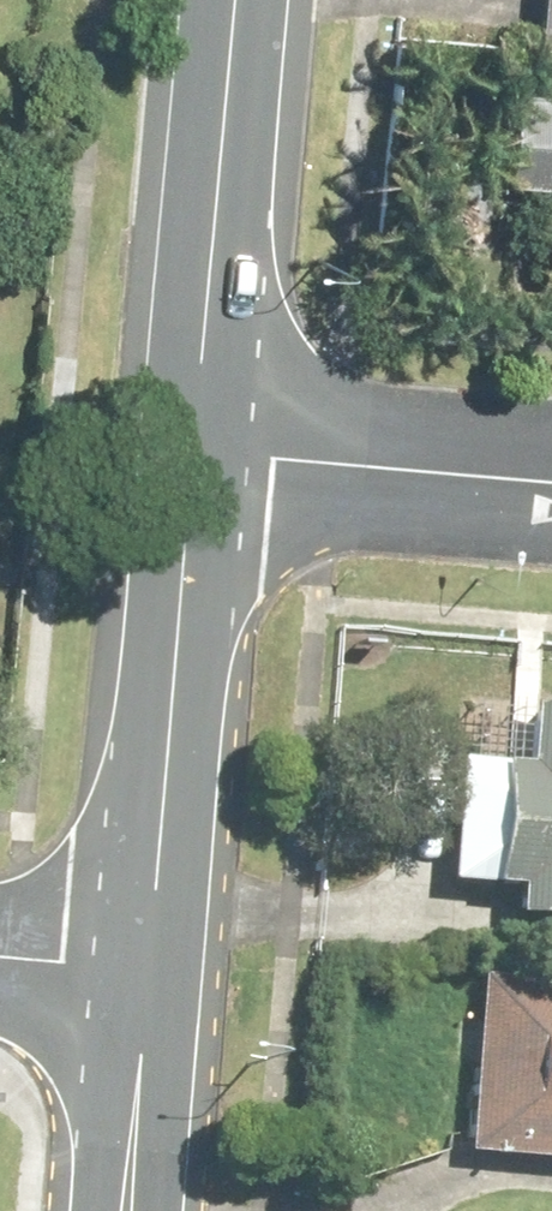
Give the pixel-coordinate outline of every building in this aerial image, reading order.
[(492,91),(488,190),(501,191),(497,279),(551,282),(551,94),(492,91)] [(508,755),(480,753),(479,766),(430,762),(422,871),(499,877),(496,917),(551,921),(551,699),(513,696),(508,755)] [(469,969),(457,1152),(551,1159),(551,975),(469,969)]
